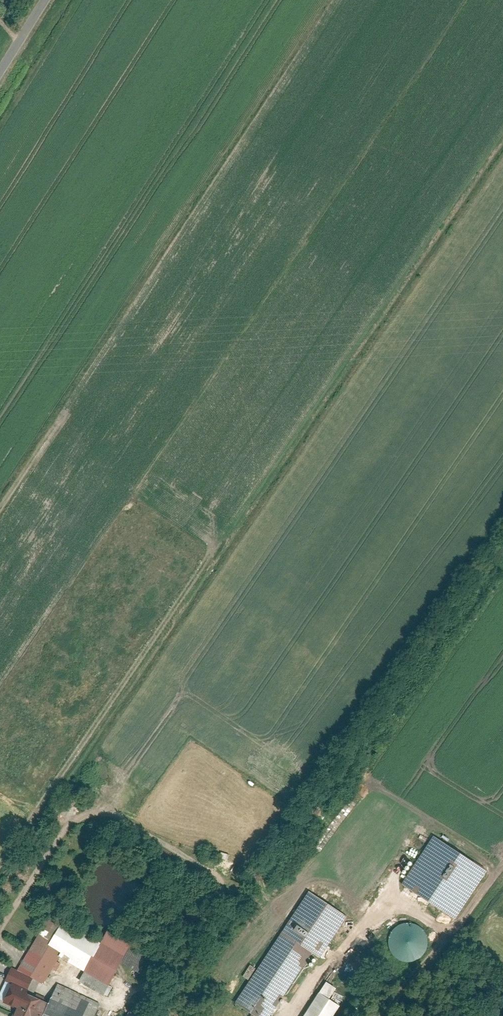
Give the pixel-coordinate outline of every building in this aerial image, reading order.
[(488,870),(434,835),(402,884),(456,919),(488,870)] [(251,1015),(273,1015),(312,954),(320,959),(346,918),(308,894),(236,1007),(251,1015)] [(390,938),(390,944),(391,951),(395,956),(401,960),(407,962),(413,961),(419,959),(424,955),(428,949),(429,943),(428,937),(425,931),(421,926),(415,923),(409,922),(402,924),(397,927),(392,932),(390,938)] [(19,972),(35,981),(44,986),(60,959),(109,988),(123,964),(138,974),(148,956),(109,933),(103,947),(64,924),(52,943),(39,937),(19,972)] [(250,979),(255,967),(249,964),(243,976),(250,979)] [(14,987),(30,992),(35,981),(19,972),(13,970),(8,984),(14,987)] [(320,996),(329,1002),(337,991),(327,984),(320,996)] [(49,1005),(28,997),(30,992),(14,987),(5,1005),(20,1012),(17,1015),(44,1015),(49,1005)] [(99,1005),(57,987),(49,1005),(44,1015),(95,1015),(99,1005)] [(320,996),(307,1015),(335,1015),(340,1009),(329,1002),(320,996)]
